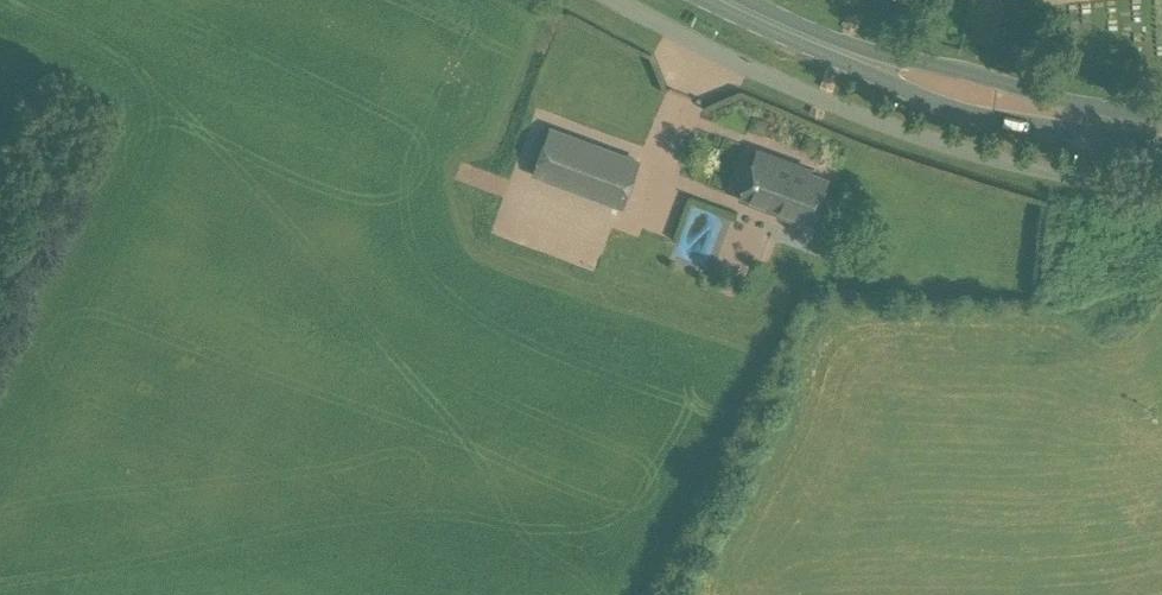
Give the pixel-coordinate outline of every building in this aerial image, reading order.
[(621,209),(640,159),(550,124),(531,174),(621,209)] [(811,220),(826,178),(808,172),(809,169),(758,149),(740,197),(792,217),(794,213),(811,220)]
